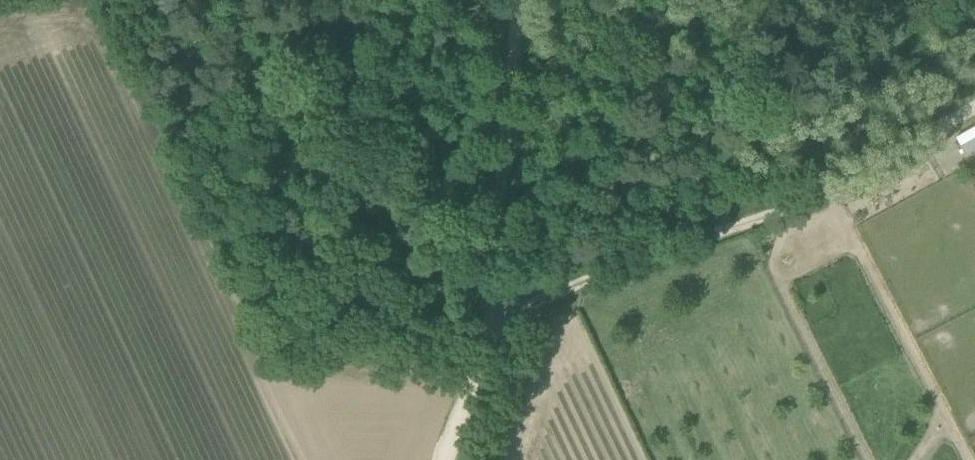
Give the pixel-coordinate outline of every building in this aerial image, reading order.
[(954,131),(963,149),(974,144),(974,121),(954,131)]
